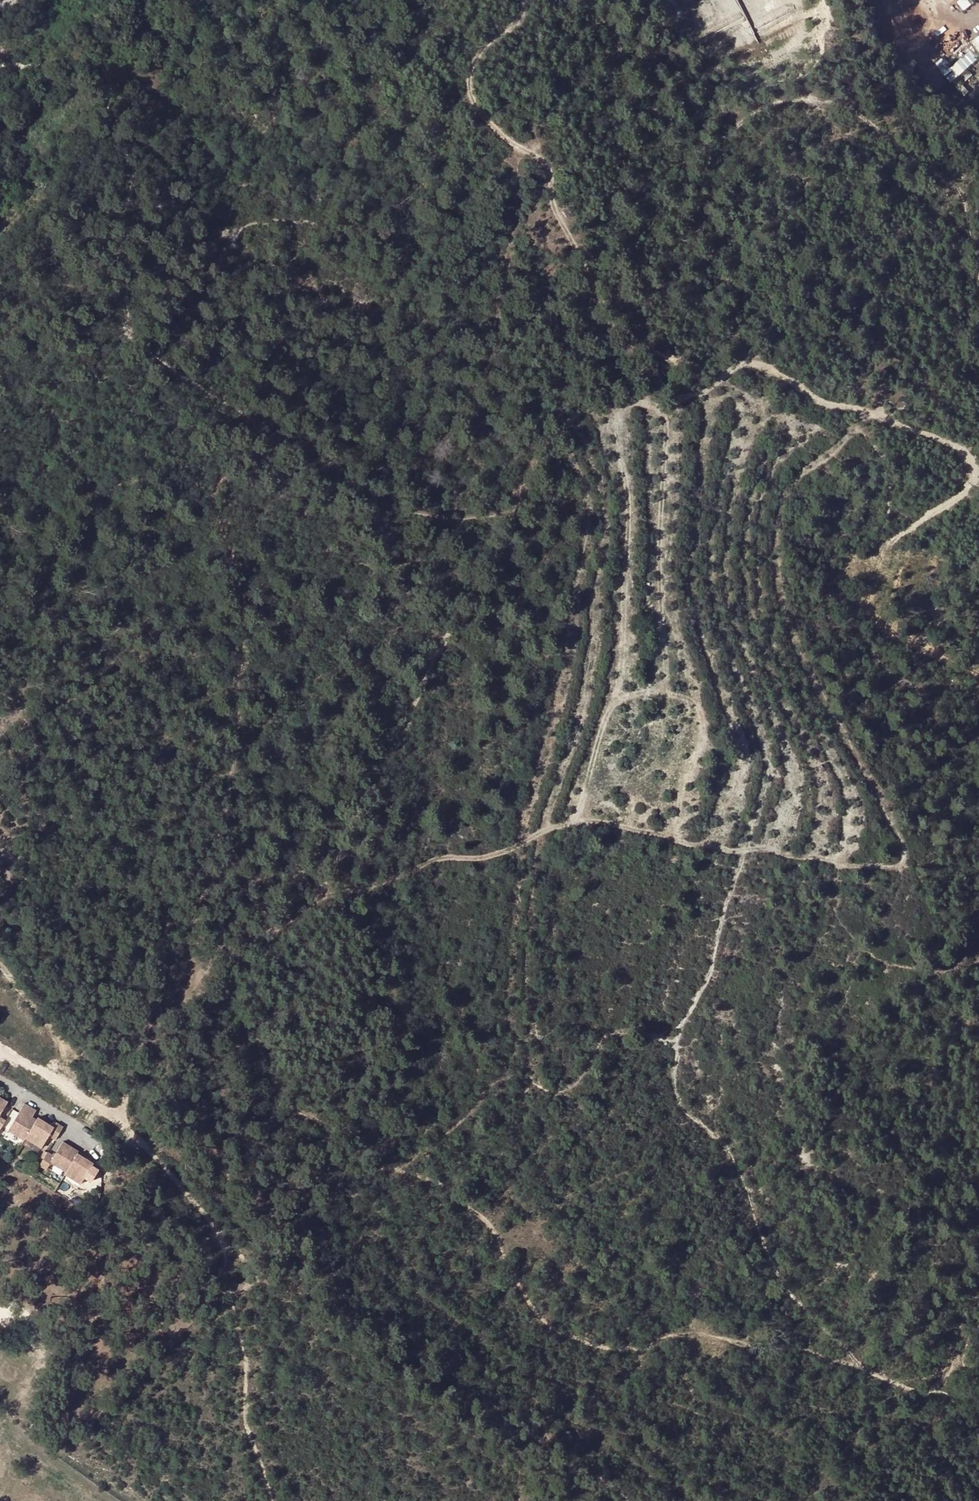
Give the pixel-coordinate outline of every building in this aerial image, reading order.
[(956,75),(971,66),(967,58),(951,67),(956,75)] [(0,1096),(0,1129),(6,1120),(0,1116),(9,1101),(0,1096)] [(25,1103),(9,1130),(25,1139),(26,1137),(37,1118),(34,1116),(37,1110),(25,1103)] [(39,1117),(37,1118),(26,1137),(42,1146),(50,1134),(57,1139),(64,1125),(57,1121),(55,1125),(39,1117)] [(63,1140),(48,1166),(64,1176),(74,1158),(76,1155),(71,1153),(74,1146),(63,1140)] [(91,1168),(74,1158),(64,1176),(62,1178),(79,1187),(76,1193),(82,1196),(89,1185),(83,1181),(91,1168)]
